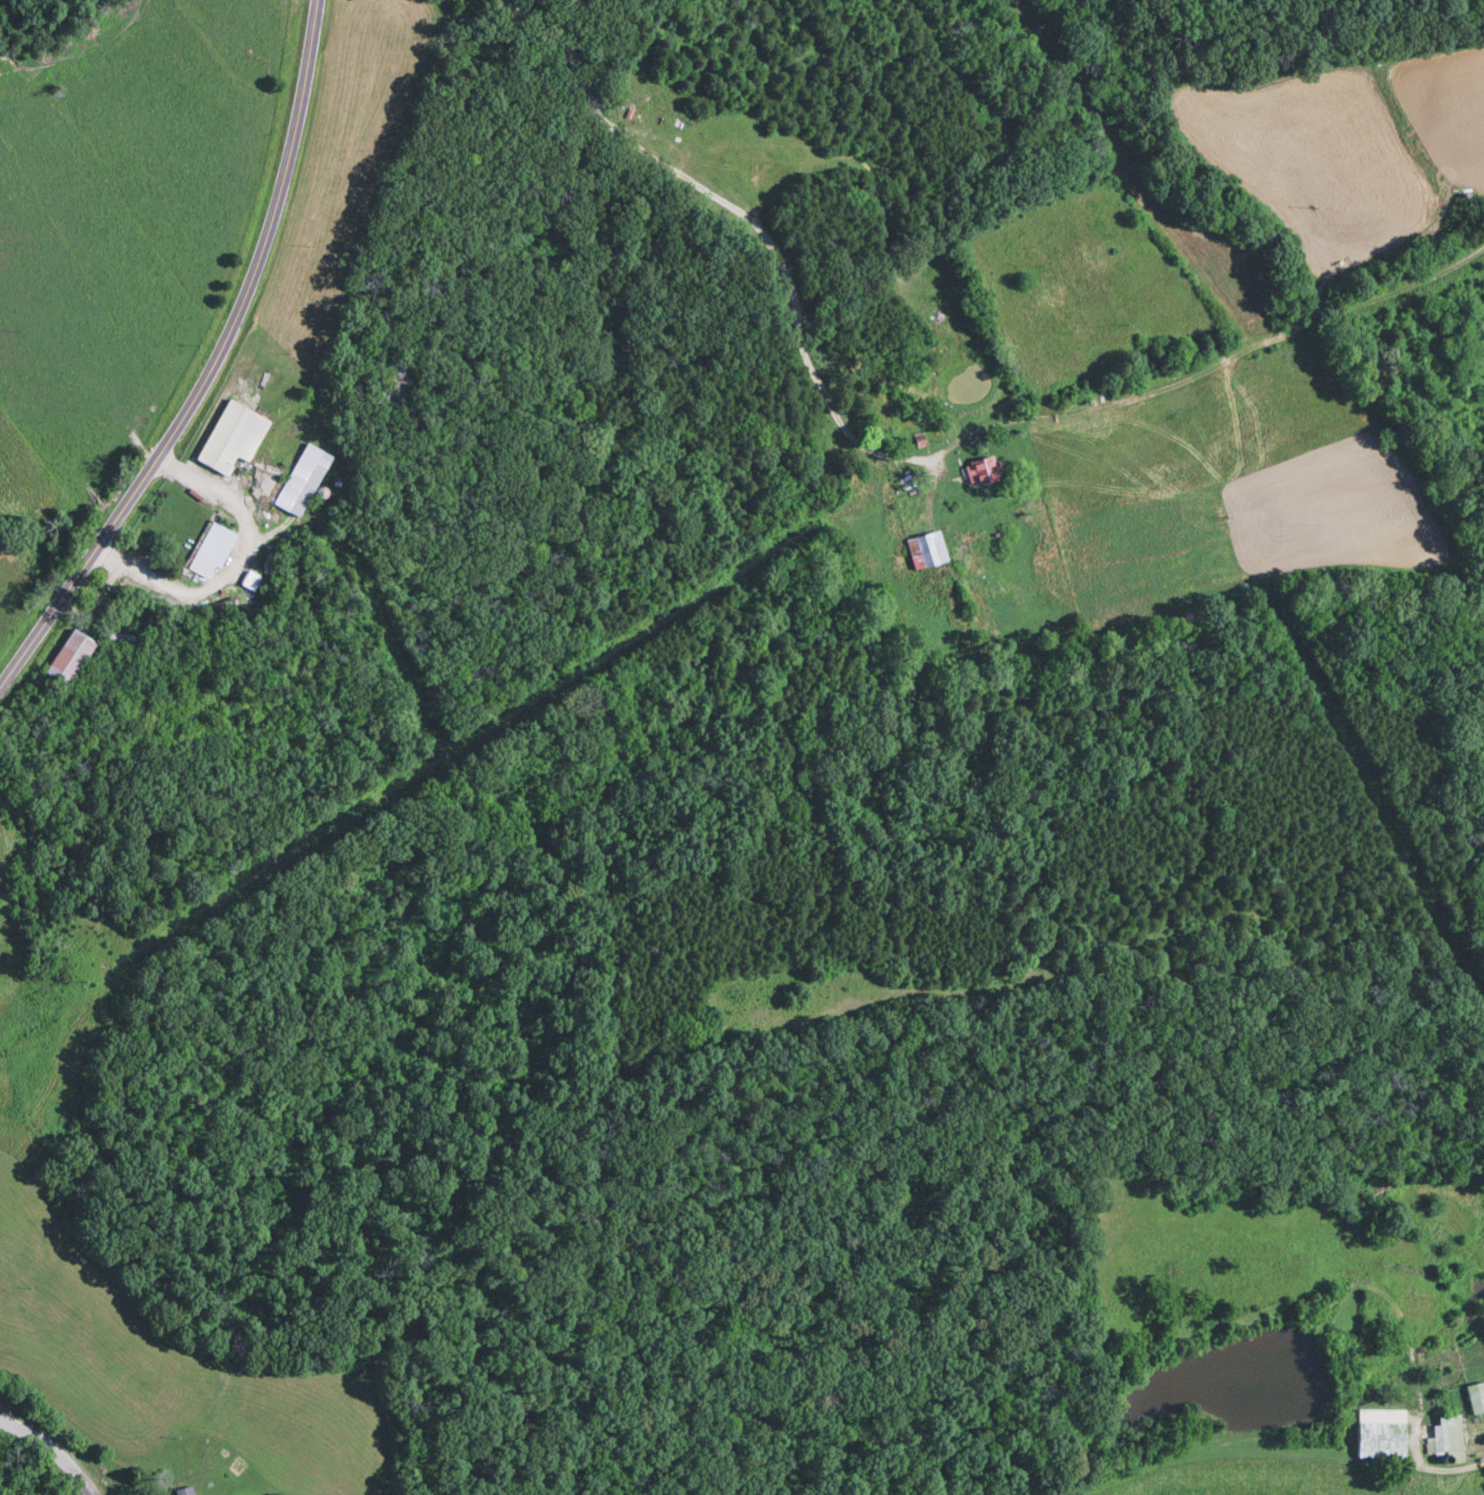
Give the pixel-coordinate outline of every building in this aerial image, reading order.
[(228,400),(197,462),(230,479),(240,460),(251,466),(273,423),(228,400)] [(307,521),(333,456),(305,445),(278,509),(307,521)] [(974,490),(1005,480),(998,457),(966,467),(974,490)] [(278,473),(260,464),(248,490),(267,498),(278,473)] [(212,582),(235,533),(213,523),(190,572),(212,582)] [(952,562),(943,531),(909,541),(918,572),(952,562)] [(70,690),(100,645),(75,628),(44,673),(70,690)] [(1471,1415),(1483,1414),(1483,1384),(1467,1386),(1471,1415)] [(1464,1449),(1463,1416),(1439,1417),(1440,1450),(1464,1449)] [(1367,1428),(1358,1428),(1358,1458),(1367,1458),(1367,1428)]
